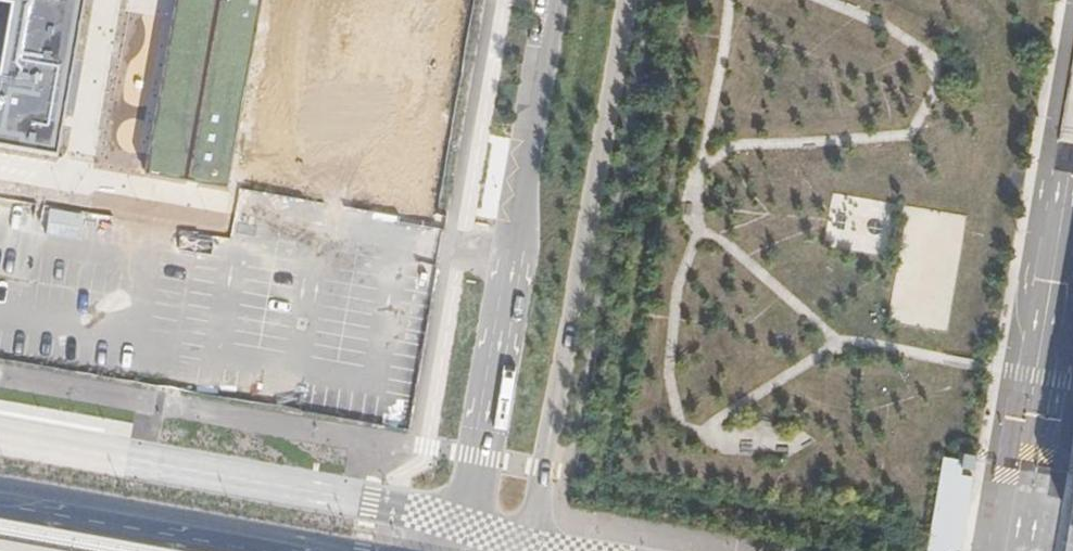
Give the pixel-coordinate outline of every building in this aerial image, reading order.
[(15,145),(16,145),(18,146),(26,147),(27,147),(28,147),(29,147),(37,149),(57,152),(60,136),(61,133),(61,131),(61,130),(63,119),(64,116),(64,112),(64,111),(65,110),(66,101),(67,93),(68,92),(68,90),(70,77),(71,73),(72,66),(73,61),(73,59),(73,57),(74,51),(77,36),(77,33),(78,32),(78,31),(78,28),(79,23),(80,15),(81,13),(81,12),(83,0),(0,0),(0,143),(15,145)] [(258,0),(177,0),(146,175),(225,189),(258,0)] [(944,457),(928,550),(963,550),(981,449),(965,446),(962,460),(944,457)]
